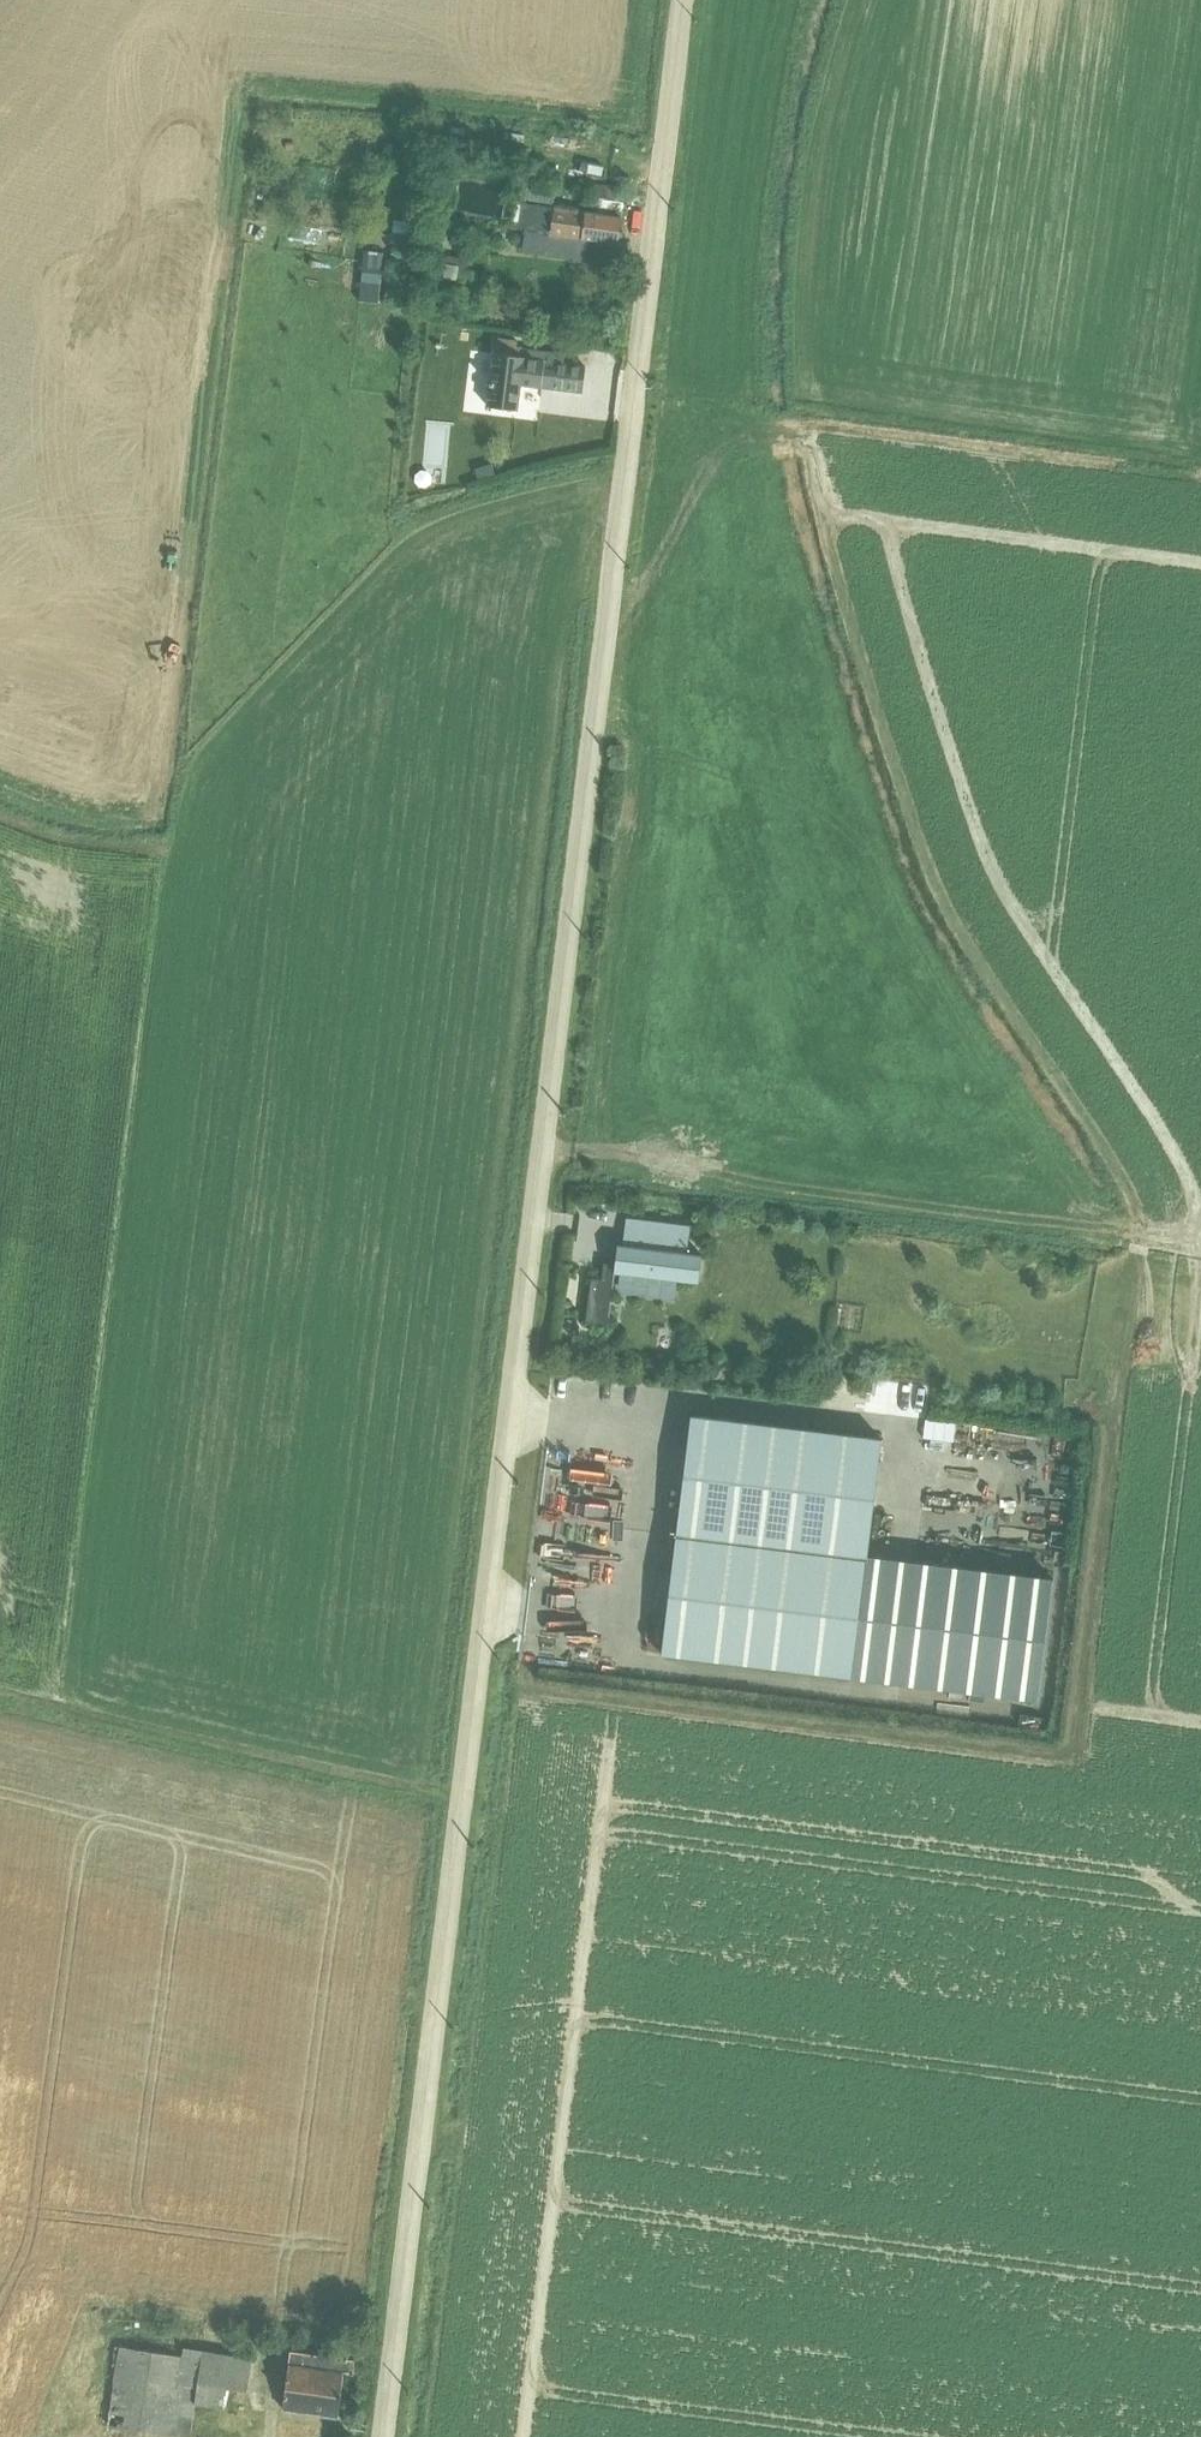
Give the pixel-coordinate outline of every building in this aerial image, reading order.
[(311,167),(309,180),(333,183),(334,170),(311,167)] [(553,206),(526,203),(521,203),(522,200),(515,199),(512,219),(515,219),(515,224),(519,225),(518,229),(526,230),(523,252),(587,261),(590,240),(617,244),(623,202),(625,188),(595,185),(591,197),(589,210),(556,206),(553,206)] [(526,203),(553,206),(555,188),(528,185),(526,203)] [(454,191),(450,213),(486,220),(491,198),(454,191)] [(346,244),(344,276),(354,277),(370,278),(372,246),(356,245),(346,244)] [(438,253),(431,284),(446,287),(445,297),(462,300),(471,259),(438,253)] [(563,366),(564,355),(564,351),(522,347),(522,355),(492,352),(487,405),(516,407),(518,408),(521,384),(582,391),(584,368),(577,367),(563,366)] [(564,355),(563,366),(577,367),(578,357),(564,355)] [(412,466),(436,467),(439,418),(414,417),(412,466)] [(478,459),(463,464),(467,478),(483,473),(478,459)] [(619,1273),(676,1280),(698,1283),(702,1254),(687,1252),(690,1225),(626,1218),(623,1244),(618,1244),(614,1273),(619,1273)] [(592,1276),(587,1323),(609,1325),(614,1263),(604,1262),(603,1277),(592,1276)] [(676,1280),(619,1273),(617,1292),(674,1299),(676,1280)] [(687,1449),(662,1654),(853,1677),(1038,1700),(1053,1576),(868,1553),(881,1439),(691,1415),(687,1449)] [(576,1599),(577,1584),(549,1583),(548,1598),(576,1599)] [(597,1641),(601,1618),(588,1616),(584,1639),(597,1641)] [(120,2346),(108,2424),(141,2430),(173,2435),(190,2436),(192,2431),(201,2433),(204,2414),(206,2415),(207,2406),(225,2409),(229,2399),(231,2387),(247,2390),(252,2358),(184,2347),(183,2356),(120,2346)] [(291,2351),(284,2410),(338,2417),(344,2373),(353,2375),(355,2359),(291,2351)]
